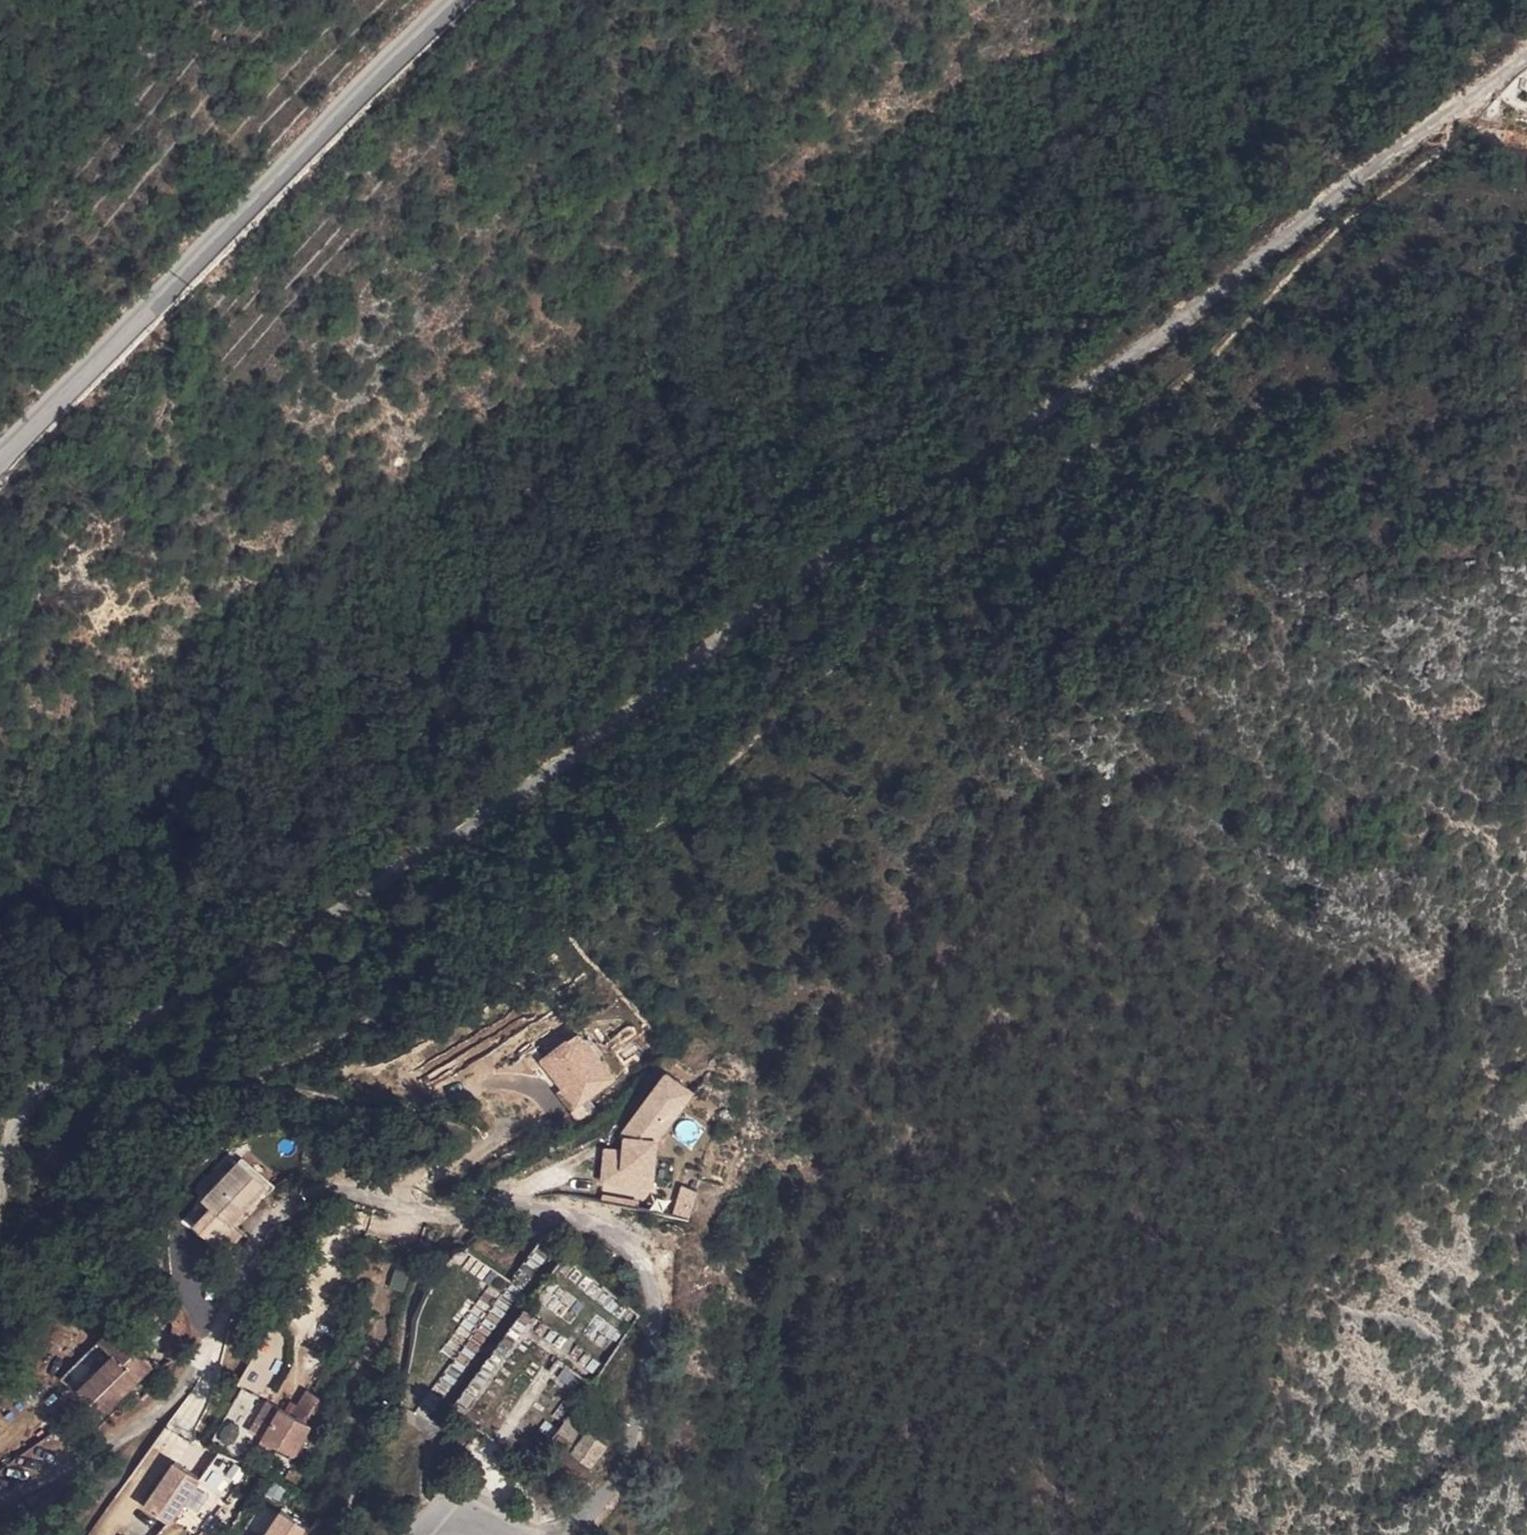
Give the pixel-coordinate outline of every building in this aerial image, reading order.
[(576,1111),(616,1076),(576,1030),(536,1065),(576,1111)] [(216,1252),(276,1189),(241,1156),(198,1200),(209,1210),(191,1228),(216,1252)] [(127,1403),(165,1350),(123,1318),(111,1333),(126,1345),(99,1382),(127,1403)] [(219,1432),(253,1448),(274,1406),(240,1390),(219,1432)] [(265,1439),(294,1456),(312,1425),(317,1428),(324,1415),(300,1401),(293,1414),(282,1408),(265,1439)] [(610,1437),(575,1410),(557,1433),(593,1462),(610,1437)] [(204,1471),(179,1454),(149,1498),(171,1513),(204,1471)] [(309,1532),(278,1512),(263,1534),(307,1534),(309,1532)]
